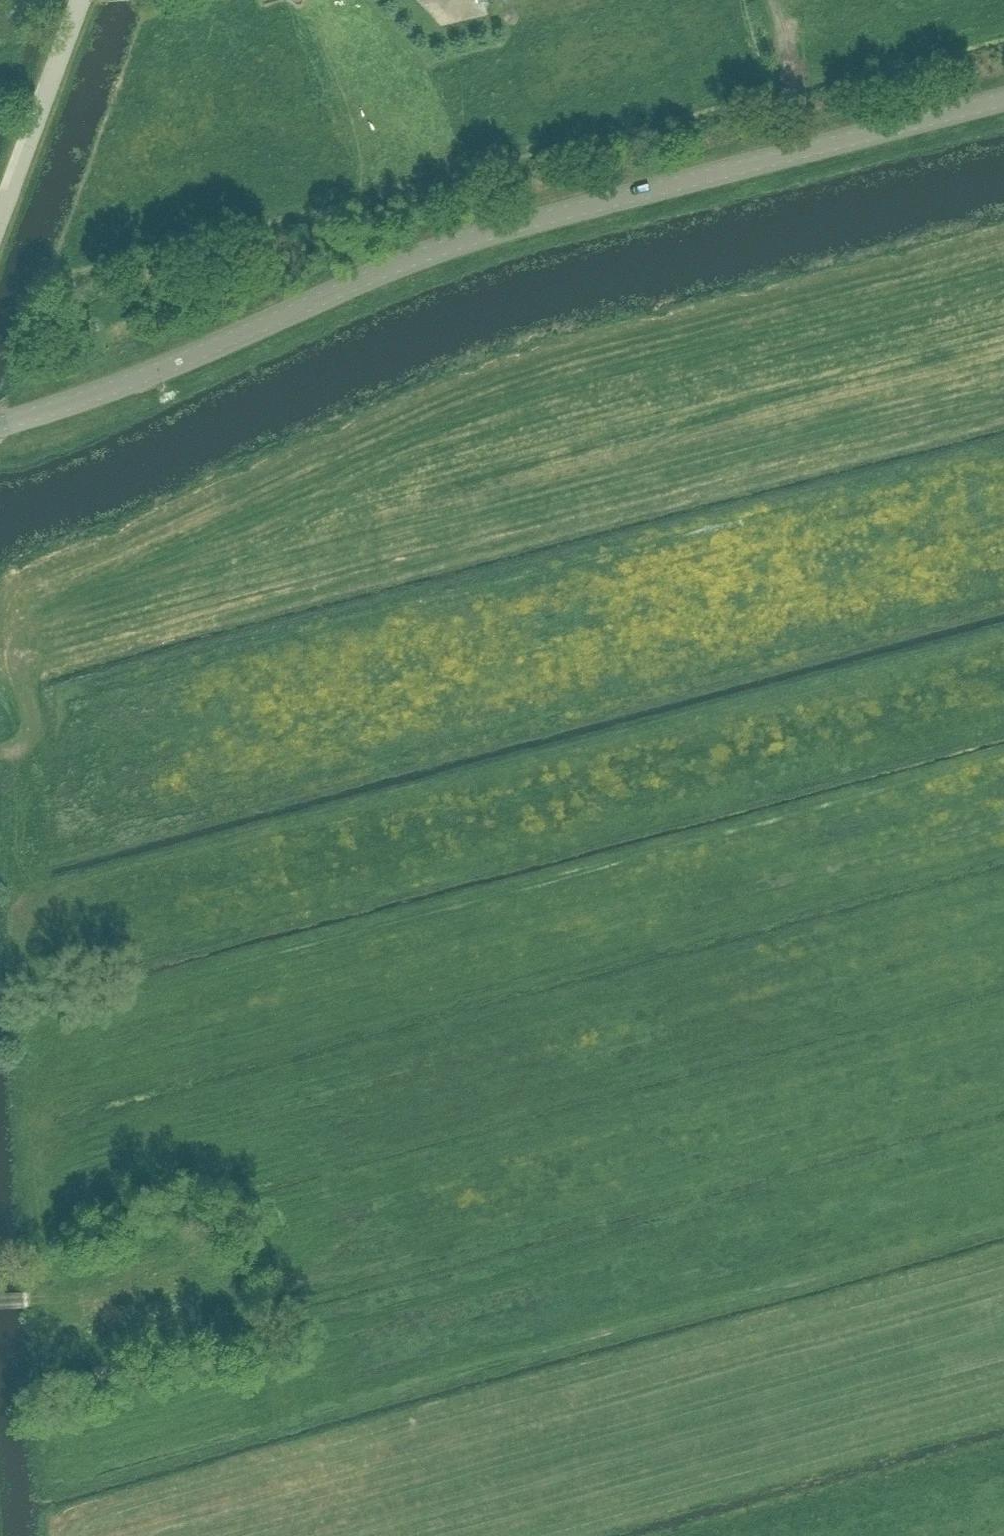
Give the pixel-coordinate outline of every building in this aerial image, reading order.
[(7,652),(8,639),(0,639),(0,651),(7,652)]
